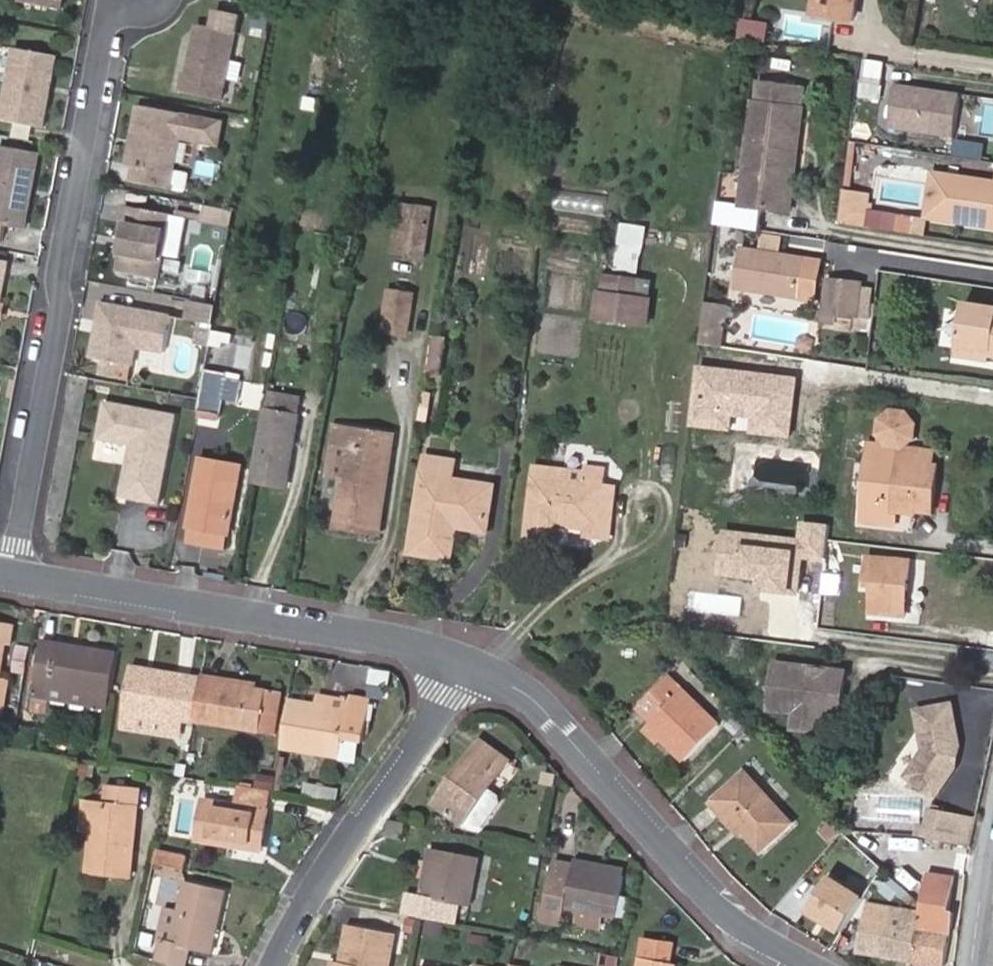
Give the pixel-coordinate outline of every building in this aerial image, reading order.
[(21,2),(62,9),(64,0),(22,0),(21,2)] [(758,26),(792,31),(794,14),(777,11),(778,2),(763,0),(761,0),(758,26)] [(816,16),(854,22),(857,0),(818,0),(816,16)] [(237,33),(199,25),(190,76),(187,75),(183,93),(225,101),(237,33)] [(16,48),(3,120),(45,128),(59,56),(16,48)] [(790,211),(794,180),(788,179),(792,141),(798,141),(801,108),(804,88),(756,82),(753,102),(741,205),(790,211)] [(961,96),(897,87),(891,127),(955,137),(961,96)] [(186,114),(140,106),(129,166),(136,168),(133,181),(172,189),(183,131),(186,114)] [(222,120),(186,114),(183,131),(192,133),(191,138),(218,143),(222,120)] [(952,155),(980,157),(981,141),(953,139),(952,155)] [(788,179),(794,180),(798,141),(792,141),(788,179)] [(2,146),(0,159),(0,224),(27,229),(40,153),(2,146)] [(982,226),(983,221),(992,223),(992,184),(935,176),(929,218),(982,226)] [(568,190),(567,205),(598,207),(600,192),(568,190)] [(843,191),(839,220),(865,224),(869,195),(843,191)] [(760,232),(763,208),(741,205),(715,202),(712,224),(760,232)] [(171,214),(127,206),(124,223),(129,225),(124,254),(121,271),(159,279),(164,254),(171,214)] [(431,212),(403,207),(395,254),(424,258),(431,212)] [(301,213),(299,226),(320,228),(322,215),(301,213)] [(188,217),(171,214),(164,254),(181,257),(188,217)] [(639,250),(646,228),(623,221),(617,243),(639,250)] [(129,225),(124,223),(118,253),(124,254),(129,225)] [(804,259),(743,250),(737,287),(799,296),(804,259)] [(804,259),(799,296),(816,298),(821,262),(804,259)] [(0,260),(0,317),(10,261),(0,260)] [(602,295),(597,294),(595,320),(644,326),(647,300),(634,299),(636,279),(604,276),(602,295)] [(828,281),(825,320),(837,321),(838,314),(859,316),(861,284),(828,281)] [(384,333),(407,337),(414,297),(390,293),(384,333)] [(183,299),(180,319),(195,321),(192,342),(207,345),(212,304),(183,299)] [(992,364),(992,307),(966,303),(957,359),(992,364)] [(173,317),(104,304),(94,358),(135,365),(138,347),(167,352),(173,317)] [(319,310),(288,305),(282,341),(313,347),(319,310)] [(702,327),(700,343),(721,345),(723,330),(702,327)] [(227,346),(229,333),(210,330),(208,344),(227,346)] [(448,337),(434,335),(428,375),(442,377),(448,337)] [(250,369),(253,339),(236,338),(233,367),(250,369)] [(793,377),(694,365),(687,424),(729,429),(730,419),(748,421),(747,431),(786,436),(793,377)] [(229,375),(207,370),(200,413),(221,417),(229,375)] [(255,484),(286,489),(299,415),(296,415),(298,401),(271,395),(255,484)] [(179,414),(107,401),(100,439),(132,445),(123,497),(163,504),(179,414)] [(931,466),(932,452),(902,449),(914,440),(915,426),(906,414),(892,413),(880,422),(879,437),(888,448),(871,446),(863,519),(894,522),(896,509),(932,512),(936,466),(931,466)] [(713,429),(708,494),(732,496),(736,443),(756,444),(757,433),(713,429)] [(340,519),(382,525),(395,438),(337,430),(330,476),(346,480),(340,519)] [(412,553),(452,559),(457,526),(488,531),(494,488),(454,482),(457,463),(426,458),(412,553)] [(191,529),(229,536),(242,468),(204,460),(191,529)] [(535,460),(535,466),(585,472),(585,467),(535,460)] [(535,466),(526,540),(555,544),(557,524),(598,529),(605,469),(585,467),(585,472),(535,466)] [(381,534),(382,525),(340,519),(339,528),(381,534)] [(795,537),(720,529),(715,578),(750,581),(749,591),(798,596),(802,558),(822,560),(826,523),(797,520),(795,537)] [(227,551),(229,536),(191,529),(188,545),(227,551)] [(910,558),(863,555),(861,587),(865,587),(864,616),(906,619),(910,558)] [(715,620),(713,630),(736,633),(737,622),(715,620)] [(0,622),(0,668),(4,641),(12,641),(15,624),(0,622)] [(112,697),(118,653),(43,642),(37,685),(39,686),(37,696),(108,706),(110,697),(112,697)] [(674,645),(666,651),(678,664),(685,657),(674,645)] [(771,663),(765,710),(791,713),(791,720),(815,723),(816,716),(817,706),(838,708),(843,672),(771,663)] [(197,708),(203,679),(178,675),(176,685),(147,681),(148,670),(133,668),(131,682),(127,696),(122,726),(183,735),(187,707),(197,708)] [(176,685),(178,675),(148,670),(147,681),(176,685)] [(269,690),(203,679),(197,708),(196,721),(262,731),(269,690)] [(649,726),(663,740),(685,761),(720,727),(684,690),(682,692),(669,679),(641,708),(654,720),(649,726)] [(284,692),(269,690),(262,731),(277,734),(284,692)] [(290,702),(283,747),(342,757),(345,736),(366,740),(373,701),(353,698),(353,701),(322,696),(320,706),(290,702)] [(838,708),(817,706),(816,716),(837,719),(838,708)] [(954,706),(918,711),(924,751),(906,777),(936,798),(956,768),(953,766),(957,751),(961,750),(954,706)] [(815,723),(791,720),(789,730),(814,733),(815,723)] [(657,745),(663,740),(649,726),(643,732),(657,745)] [(458,784),(441,808),(464,826),(510,762),(482,741),(454,781),(458,784)] [(746,775),(714,806),(741,834),(745,831),(765,853),(793,827),(746,775)] [(436,804),(441,808),(458,784),(454,781),(436,804)] [(305,797),(337,803),(340,788),(307,783),(305,797)] [(273,792),(239,787),(236,805),(206,800),(199,840),(264,851),(273,792)] [(140,791),(109,788),(108,805),(96,804),(93,833),(90,873),(132,877),(140,791)] [(96,804),(83,803),(81,832),(93,833),(96,804)] [(957,813),(932,808),(928,830),(927,837),(928,837),(951,842),(957,813)] [(854,817),(853,832),(869,832),(870,817),(854,817)] [(408,824),(391,820),(388,838),(405,841),(408,824)] [(841,831),(831,821),(822,830),(832,840),(841,831)] [(891,838),(889,851),(918,853),(919,840),(891,838)] [(422,892),(429,893),(438,850),(430,849),(422,892)] [(158,850),(155,863),(174,868),(185,870),(188,856),(158,850)] [(438,850),(429,893),(428,899),(471,907),(480,858),(438,850)] [(894,866),(907,879),(917,870),(903,856),(894,866)] [(881,871),(870,860),(862,870),(872,880),(881,871)] [(619,916),(626,875),(556,861),(544,922),(565,926),(569,907),(580,909),(619,916)] [(923,908),(922,913),(915,962),(935,965),(945,965),(954,912),(949,912),(954,881),(928,877),(923,908)] [(864,900),(830,878),(809,911),(843,932),(864,900)] [(172,965),(187,965),(192,949),(212,954),(228,889),(189,881),(181,910),(166,907),(158,942),(161,943),(158,961),(172,965)] [(467,927),(471,907),(428,899),(411,896),(408,915),(467,927)] [(915,962),(922,913),(890,908),(886,939),(860,934),(857,953),(915,962)] [(580,909),(578,924),(616,931),(619,916),(580,909)] [(352,965),(360,927),(349,925),(342,964),(352,965)] [(341,965),(391,965),(396,935),(360,927),(352,965),(342,964),(341,965)] [(678,964),(671,964),(674,944),(645,939),(640,965),(677,965),(678,964)]
